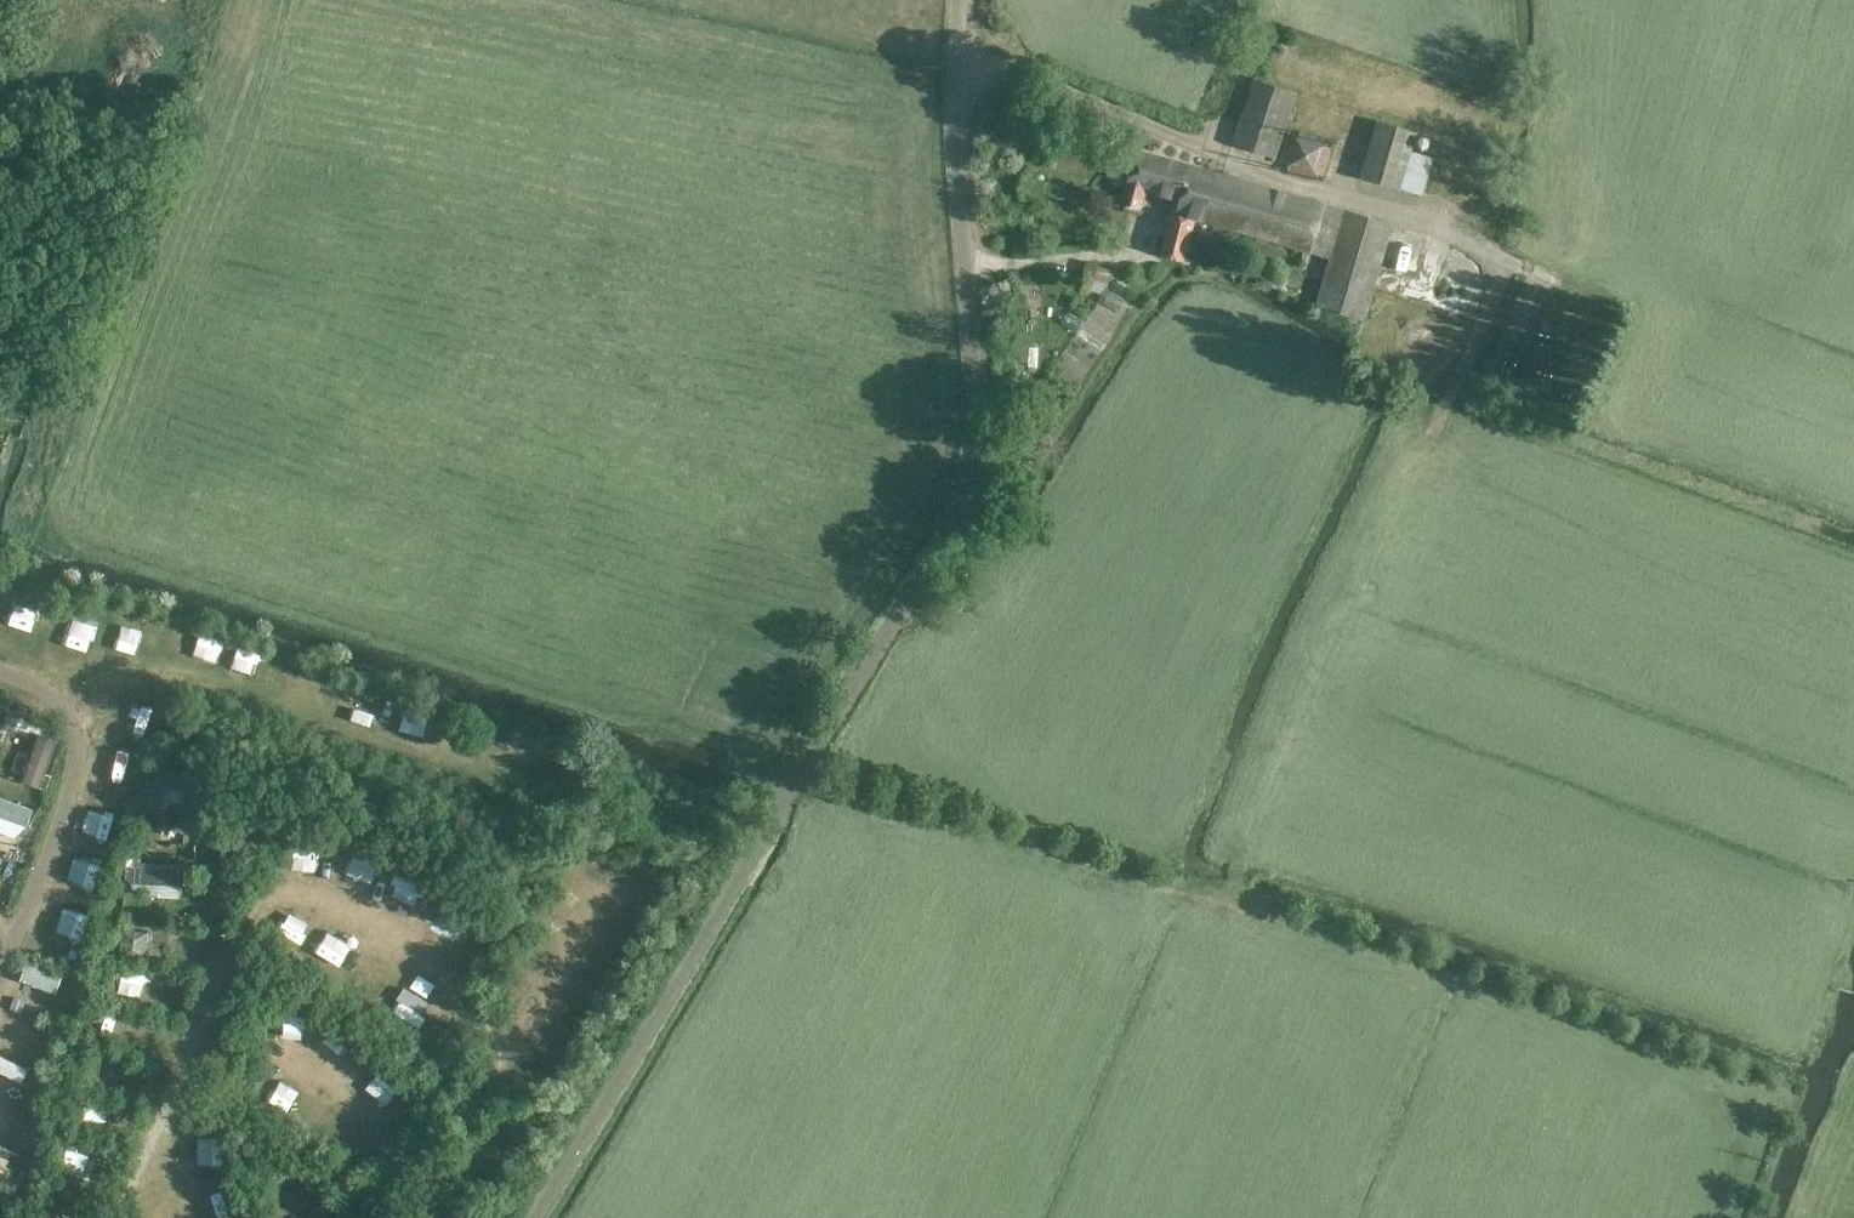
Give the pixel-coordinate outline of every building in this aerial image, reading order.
[(1299,92),(1257,78),(1254,77),(1232,142),(1276,158),(1299,92)] [(1360,177),(1402,188),(1419,131),(1378,118),(1360,177)] [(1281,169),(1328,173),(1332,138),(1284,134),(1281,169)] [(1175,199),(1185,164),(1136,150),(1120,206),(1140,212),(1146,191),(1175,199)] [(1185,164),(1175,199),(1159,255),(1182,261),(1194,218),(1262,237),(1274,190),(1185,164)] [(1274,190),(1262,237),(1331,257),(1317,305),(1365,319),(1393,224),(1274,190)] [(1083,275),(1107,283),(1110,271),(1086,263),(1083,275)] [(1026,320),(1037,320),(1037,304),(1025,304),(1026,320)] [(1435,316),(1428,315),(1422,316),(1415,318),(1408,323),(1403,329),(1399,337),(1398,345),(1399,352),(1402,358),(1406,364),(1412,369),(1419,372),(1427,374),(1435,373),(1443,370),(1449,365),(1453,360),(1456,354),(1457,346),(1456,338),(1453,330),(1448,324),(1442,319),(1435,316)] [(30,621),(37,599),(14,592),(7,614),(30,621)] [(77,629),(83,614),(67,606),(60,622),(77,629)] [(116,616),(112,635),(134,640),(139,622),(116,616)] [(200,633),(193,655),(216,663),(223,641),(200,633)] [(228,651),(221,672),(238,678),(246,656),(228,651)] [(340,692),(334,711),(357,718),(363,699),(340,692)] [(30,735),(35,720),(8,709),(2,725),(30,735)] [(40,731),(23,779),(43,786),(59,737),(40,731)] [(484,759),(505,767),(512,750),(491,742),(484,759)] [(186,802),(187,768),(146,766),(145,801),(186,802)] [(29,829),(33,815),(0,806),(0,821),(29,829)] [(352,850),(349,871),(371,875),(374,854),(352,850)] [(304,862),(291,858),(285,877),(316,887),(324,862),(306,856),(304,862)] [(144,894),(183,895),(185,861),(145,859),(144,894)] [(49,918),(81,930),(90,904),(58,892),(49,918)] [(317,946),(340,962),(354,942),(330,926),(317,946)] [(28,960),(21,977),(57,991),(64,974),(28,960)] [(410,986),(427,995),(435,982),(417,972),(410,986)] [(130,996),(155,998),(157,975),(132,973),(130,996)] [(418,1024),(431,1000),(404,985),(391,1009),(418,1024)] [(100,1010),(94,1028),(115,1035),(121,1016),(100,1010)] [(24,1081),(30,1066),(0,1052),(0,1070),(24,1081)] [(104,1055),(98,1073),(120,1080),(126,1062),(104,1055)] [(402,1114),(413,1100),(385,1078),(374,1093),(402,1114)] [(108,1120),(114,1103),(92,1095),(86,1112),(108,1120)] [(189,1159),(219,1161),(220,1141),(190,1139),(189,1159)] [(9,1173),(19,1152),(0,1142),(0,1168),(9,1173)]
